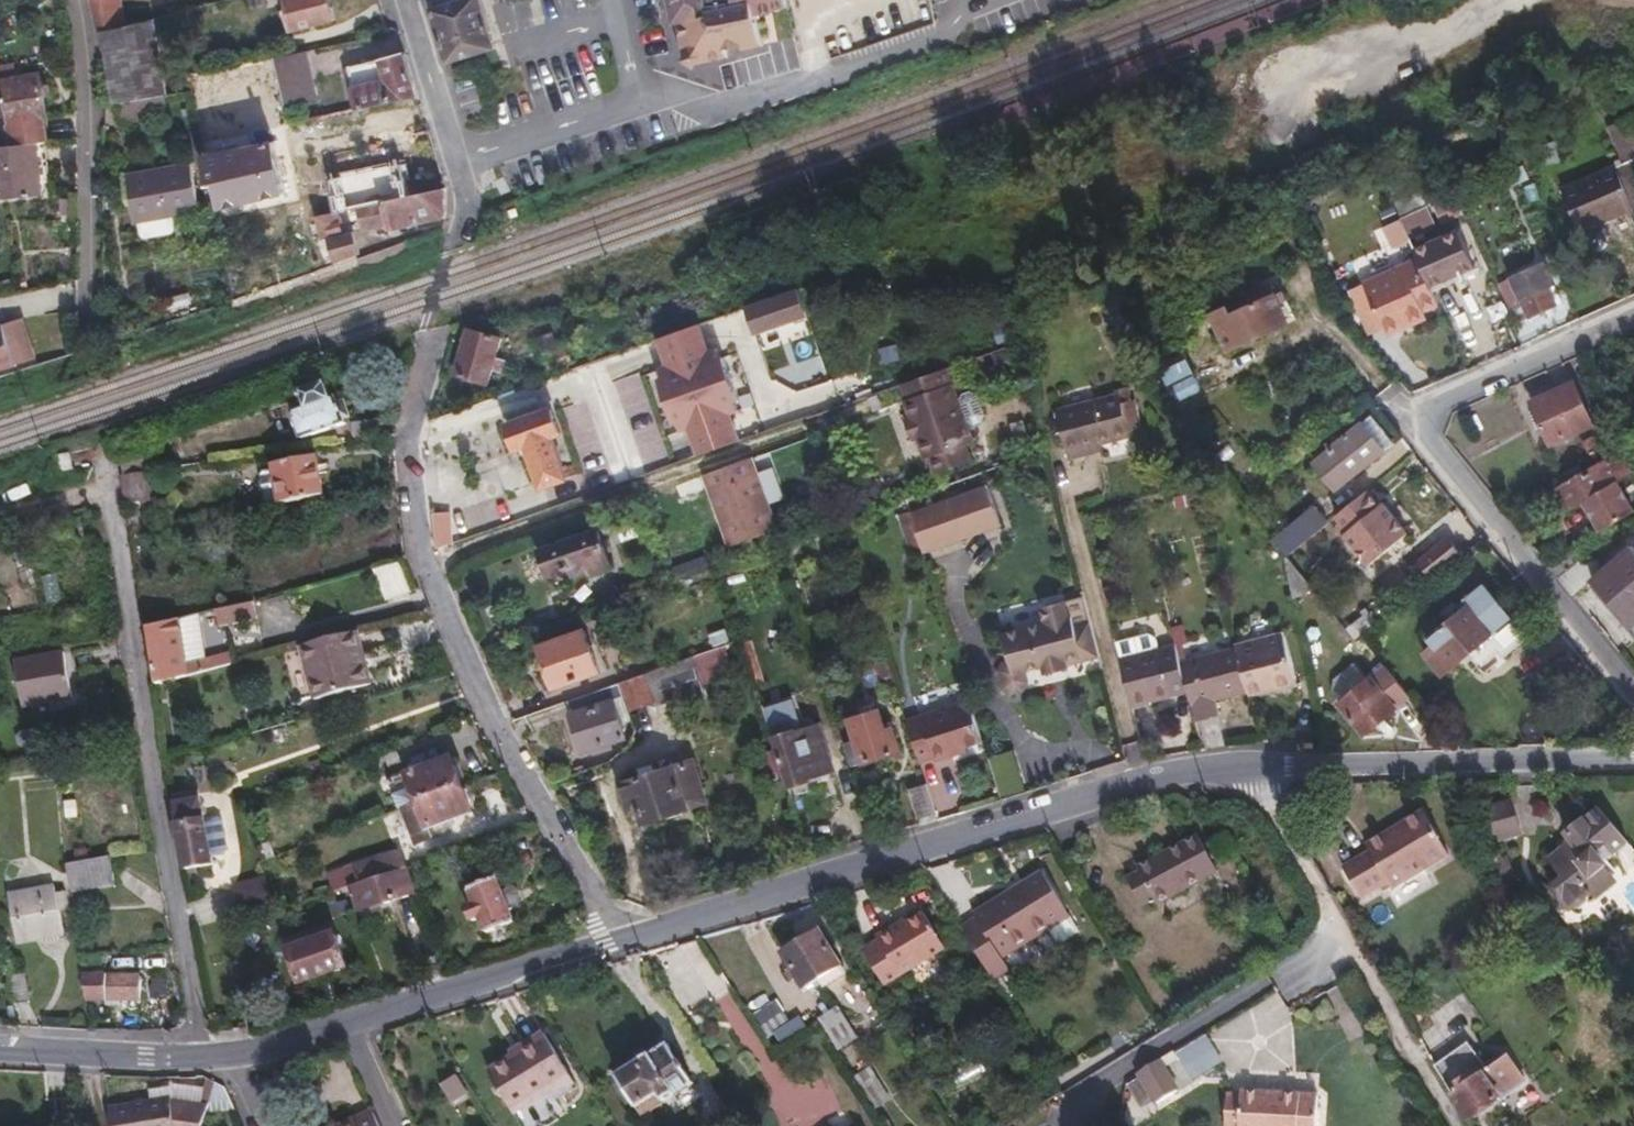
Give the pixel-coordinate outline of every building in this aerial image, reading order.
[(118,0),(87,0),(91,40),(95,39),(121,32),(118,0)] [(244,1),(248,14),(262,11),(259,0),(247,0),(244,1)] [(323,0),(292,0),(278,3),(279,10),(270,11),(272,19),(281,17),(286,38),(331,28),(323,0)] [(787,0),(669,0),(676,33),(681,32),(687,62),(699,72),(728,66),(727,58),(746,55),(746,58),(764,55),(758,24),(791,16),(787,0)] [(456,10),(432,17),(448,69),(496,56),(480,3),(456,10)] [(161,100),(145,26),(121,32),(95,39),(111,110),(141,105),(161,100)] [(318,124),(317,120),(303,56),(271,62),(285,131),(318,124)] [(345,74),(355,117),(414,105),(401,59),(345,74)] [(0,87),(0,90),(11,152),(31,150),(44,149),(40,124),(45,123),(38,81),(0,87)] [(111,110),(109,111),(112,127),(144,121),(141,105),(111,110)] [(1619,133),(1633,166),(1633,167),(1633,126),(1619,133)] [(271,147),(200,162),(206,190),(212,189),(217,213),(282,199),(271,147)] [(0,154),(0,206),(37,203),(31,150),(11,152),(0,154)] [(1633,166),(1558,200),(1576,241),(1629,218),(1633,231),(1633,167),(1633,166)] [(131,227),(135,226),(171,219),(196,213),(187,167),(122,181),(131,227)] [(440,195),(348,215),(349,222),(355,221),(359,237),(408,227),(409,232),(440,226),(442,217),(441,197),(440,195)] [(323,245),(338,242),(332,218),(314,222),(312,222),(317,246),(323,245)] [(171,219),(135,226),(137,239),(141,243),(171,236),(173,233),(171,219)] [(1434,220),(1428,223),(1430,228),(1436,225),(1434,220)] [(1401,231),(1384,239),(1391,257),(1409,249),(1401,231)] [(338,242),(323,245),(331,270),(356,262),(351,239),(338,242)] [(1458,241),(1428,253),(1441,284),(1471,271),(1458,241)] [(1272,244),(1249,253),(1260,281),(1284,271),(1272,244)] [(1438,316),(1419,272),(1366,295),(1385,340),(1388,347),(1418,334),(1415,325),(1424,322),(1438,316)] [(1545,274),(1499,293),(1517,334),(1558,317),(1550,298),(1554,296),(1545,274)] [(1385,340),(1366,295),(1352,301),(1372,345),(1385,340)] [(806,323),(797,298),(746,316),(754,342),(806,323)] [(1230,319),(1213,326),(1231,363),(1289,337),(1275,307),(1233,326),(1230,319)] [(1428,330),(1424,322),(1415,325),(1418,334),(1428,330)] [(699,333),(658,348),(668,375),(659,377),(662,387),(659,388),(674,430),(678,429),(681,439),(690,436),(699,463),(740,449),(730,421),(740,418),(736,408),(739,407),(725,364),(721,366),(717,356),(708,360),(699,333)] [(9,362),(0,335),(0,380),(14,375),(9,362)] [(502,348),(469,339),(456,383),(490,392),(493,380),(502,382),(506,370),(497,367),(502,348)] [(1188,353),(1150,366),(1159,395),(1198,382),(1188,353)] [(26,356),(9,362),(14,375),(14,377),(31,371),(26,356)] [(911,427),(917,448),(924,468),(928,468),(931,467),(940,469),(944,482),(963,475),(958,457),(966,455),(956,428),(951,413),(940,380),(902,394),(913,426),(911,427)] [(344,431),(337,411),(332,413),(326,396),(304,404),(310,420),(293,426),(302,452),(346,436),(344,431)] [(1574,398),(1533,416),(1551,458),(1592,440),(1574,398)] [(951,413),(956,428),(964,434),(974,430),(976,424),(970,405),(964,402),(955,404),(951,413)] [(1086,462),(1103,458),(1131,452),(1121,411),(1059,427),(1072,476),(1088,472),(1086,462)] [(552,418),(508,433),(521,470),(531,467),(541,496),(566,487),(552,446),(560,443),(552,418)] [(365,424),(344,431),(346,436),(350,446),(370,439),(365,424)] [(917,448),(911,427),(904,429),(911,451),(917,448)] [(1385,464),(1362,436),(1314,475),(1338,503),(1385,464)] [(163,481),(158,452),(123,463),(127,485),(148,483),(163,481)] [(1103,458),(1086,462),(1088,472),(1105,468),(1103,458)] [(63,477),(76,474),(71,459),(59,464),(63,477)] [(1560,503),(1571,522),(1585,513),(1619,494),(1633,485),(1633,481),(1625,465),(1560,503)] [(706,484),(712,502),(718,500),(729,532),(723,534),(731,558),(780,540),(755,467),(706,484)] [(931,467),(928,468),(934,485),(944,482),(940,469),(931,467)] [(327,507),(320,468),(278,475),(279,480),(286,514),(327,507)] [(286,514),(279,480),(266,482),(264,487),(269,517),(286,514)] [(152,511),(148,483),(127,485),(121,486),(125,515),(152,511)] [(1005,529),(990,487),(915,513),(930,555),(1005,529)] [(1585,513),(1603,544),(1633,526),(1633,519),(1619,494),(1585,513)] [(718,500),(712,502),(723,534),(729,532),(718,500)] [(1374,502),(1353,519),(1363,532),(1345,547),(1371,578),(1410,546),(1388,519),(1373,531),(1370,527),(1384,515),(1374,502)] [(439,559),(455,553),(451,523),(435,525),(439,559)] [(1310,523),(1275,552),(1289,569),(1323,540),(1310,523)] [(601,540),(548,559),(550,565),(544,567),(547,577),(553,575),(556,582),(577,575),(580,584),(593,580),(593,582),(613,575),(601,540)] [(1462,566),(1448,549),(1418,574),(1431,590),(1462,566)] [(1599,592),(1633,635),(1633,563),(1599,592)] [(1607,579),(1596,566),(1560,589),(1574,607),(1607,579)] [(1293,574),(1299,611),(1319,606),(1293,574)] [(1455,622),(1461,628),(1488,605),(1483,599),(1455,622)] [(254,601),(213,605),(215,622),(256,618),(254,601)] [(1511,632),(1488,605),(1461,628),(1432,652),(1436,657),(1424,667),(1445,692),(1468,670),(1511,632)] [(1364,617),(1348,630),(1355,638),(1376,621),(1366,608),(1360,612),(1364,617)] [(1037,620),(1035,626),(1039,644),(1012,651),(1022,686),(1029,684),(1032,693),(1086,678),(1076,635),(1058,640),(1053,621),(1048,617),(1037,620)] [(956,618),(943,622),(948,637),(961,633),(956,618)] [(190,684),(180,629),(151,636),(160,692),(190,684)] [(1528,652),(1511,632),(1468,670),(1486,689),(1528,652)] [(374,695),(361,641),(304,656),(318,709),(374,695)] [(588,641),(543,657),(557,697),(601,681),(588,641)] [(1188,647),(1176,650),(1178,659),(1180,665),(1192,662),(1188,647)] [(1287,647),(1238,659),(1239,663),(1250,706),(1252,713),(1300,700),(1287,647)] [(1149,650),(1119,656),(1123,673),(1159,664),(1156,654),(1149,650)] [(1154,714),(1190,706),(1183,678),(1180,665),(1178,659),(1159,664),(1123,673),(1136,723),(1155,719),(1154,714)] [(68,707),(61,662),(12,669),(19,714),(68,707)] [(1250,706),(1239,663),(1183,678),(1190,706),(1199,737),(1213,734),(1211,728),(1221,725),(1218,715),(1250,706)] [(695,668),(628,692),(637,719),(657,712),(658,717),(705,701),(695,668)] [(1403,708),(1383,684),(1340,717),(1366,749),(1408,715),(1403,708)] [(621,694),(573,711),(578,725),(576,726),(586,761),(626,749),(616,714),(626,711),(621,694)] [(799,713),(766,723),(792,805),(815,798),(814,791),(834,785),(817,722),(801,725),(799,713)] [(972,714),(910,735),(922,776),(936,771),(938,775),(963,767),(961,762),(984,754),(972,714)] [(847,755),(854,778),(903,763),(896,741),(890,743),(885,723),(849,734),(855,753),(847,755)] [(1211,728),(1213,734),(1222,732),(1221,725),(1211,728)] [(464,796),(454,769),(443,773),(439,761),(417,770),(421,781),(410,786),(419,812),(464,796)] [(698,774),(627,795),(636,825),(642,822),(646,836),(711,817),(698,774)] [(464,796),(419,812),(429,838),(474,822),(464,796)] [(939,826),(930,799),(916,803),(925,831),(939,826)] [(201,812),(199,803),(174,807),(175,816),(201,812)] [(213,866),(206,829),(203,829),(201,812),(175,816),(187,877),(211,873),(211,867),(213,866)] [(1511,816),(1479,828),(1491,858),(1522,847),(1511,816)] [(1604,881),(1631,858),(1601,823),(1568,850),(1571,854),(1565,858),(1569,863),(1553,876),(1568,895),(1575,889),(1585,901),(1606,884),(1604,881)] [(1368,859),(1372,866),(1346,883),(1363,912),(1382,900),(1389,895),(1392,901),(1394,903),(1450,868),(1425,825),(1368,859)] [(229,859),(223,831),(219,827),(206,829),(213,866),(223,866),(229,859)] [(1220,873),(1199,838),(1140,872),(1143,878),(1132,885),(1147,911),(1158,904),(1162,909),(1220,873)] [(408,877),(402,861),(357,874),(363,891),(408,877)] [(115,891),(112,864),(67,869),(72,897),(115,891)] [(363,891),(353,895),(361,919),(416,902),(408,877),(363,891)] [(1076,926),(1048,880),(1029,891),(1032,896),(1019,904),(1015,899),(979,920),(983,927),(967,935),(1000,988),(1015,979),(1008,966),(1055,939),(1076,926)] [(267,885),(239,893),(249,926),(277,918),(267,885)] [(517,933),(499,887),(472,896),(478,914),(469,917),(473,930),(482,927),(488,943),(517,933)] [(1032,896),(1029,891),(1015,899),(1019,904),(1032,896)] [(1389,895),(1382,900),(1386,905),(1392,901),(1389,895)] [(68,942),(57,896),(10,906),(20,953),(68,942)] [(889,991),(950,956),(929,921),(912,931),(899,938),(896,933),(880,942),(883,948),(868,956),(889,991)] [(909,926),(896,933),(899,938),(912,931),(909,926)] [(1085,940),(1076,926),(1055,939),(1061,949),(1068,951),(1085,940)] [(347,976),(336,944),(291,959),(302,991),(347,976)] [(843,981),(823,947),(787,968),(808,1002),(843,981)] [(1607,950),(1594,960),(1603,970),(1616,960),(1607,950)] [(140,1004),(140,984),(106,986),(106,982),(85,983),(88,1011),(107,1010),(107,1006),(140,1004)] [(30,984),(13,987),(20,1016),(35,1012),(30,984)] [(838,1004),(818,1016),(838,1050),(858,1038),(838,1004)] [(1193,1077),(1223,1059),(1207,1033),(1177,1051),(1193,1077)] [(553,1102),(575,1089),(545,1042),(513,1061),(515,1065),(492,1079),(518,1121),(552,1100),(553,1102)] [(671,1057),(620,1090),(644,1125),(650,1125),(696,1096),(671,1057)] [(1439,1080),(1466,1125),(1482,1125),(1527,1094),(1510,1071),(1490,1085),(1470,1058),(1439,1080)] [(1179,1059),(1164,1068),(1168,1075),(1183,1066),(1179,1059)] [(1164,1068),(1143,1080),(1161,1110),(1181,1097),(1168,1075),(1164,1068)] [(149,1088),(150,1098),(170,1095),(189,1100),(192,1086),(167,1079),(167,1085),(149,1088)] [(206,1090),(192,1086),(189,1100),(212,1105),(216,1086),(216,1081),(209,1081),(206,1090)] [(472,1102),(462,1085),(446,1095),(456,1112),(472,1102)] [(108,1104),(112,1125),(184,1125),(189,1100),(170,1095),(150,1098),(108,1104)] [(189,1100),(184,1125),(207,1125),(212,1105),(189,1100)] [(1320,1104),(1244,1101),(1243,1105),(1230,1105),(1229,1125),(1319,1125),(1320,1104)] [(374,1118),(355,1125),(378,1125),(374,1118)]
